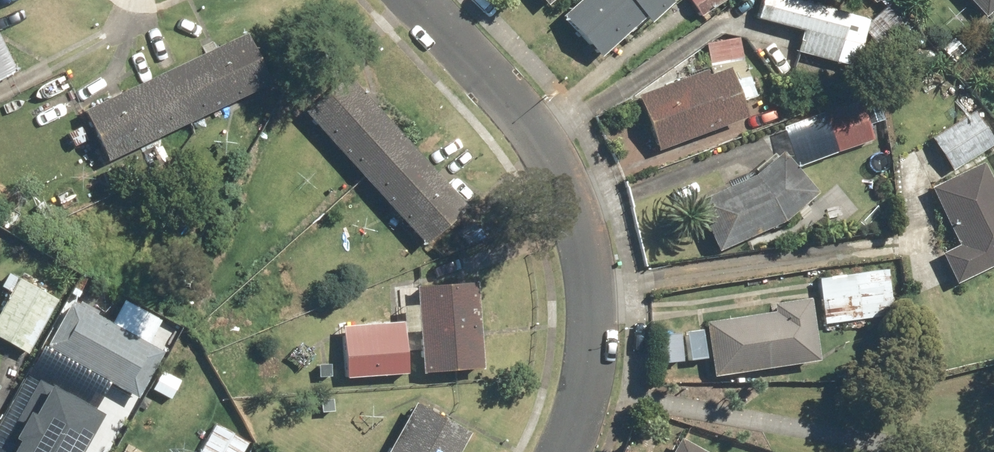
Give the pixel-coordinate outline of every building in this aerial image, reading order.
[(571,11),(606,50),(661,0),(583,0),(571,11)] [(701,13),(724,0),(694,0),(701,13)] [(801,0),(767,0),(763,19),(804,28),(798,52),(839,62),(845,38),(846,38),(853,12),(801,0)] [(984,12),(993,3),(993,0),(973,0),(984,12)] [(91,104),(115,153),(268,81),(244,31),(91,104)] [(18,71),(0,33),(0,79),(18,71)] [(643,93),(662,147),(751,115),(744,96),(750,95),(740,38),(709,44),(713,68),(643,93)] [(348,73),(306,112),(427,242),(469,203),(348,73)] [(820,114),(834,153),(875,138),(861,100),(820,114)] [(955,166),(993,143),(993,142),(977,113),(937,136),(955,166)] [(720,247),(787,217),(820,190),(785,148),(752,175),(753,176),(699,200),(720,247)] [(984,164),(927,194),(953,242),(938,250),(958,288),(993,269),(992,267),(993,267),(993,183),(984,164)] [(831,272),(833,321),(892,318),(890,270),(831,272)] [(29,351),(56,299),(19,279),(0,316),(0,336),(29,351)] [(477,283),(420,288),(427,371),(484,366),(477,283)] [(711,320),(721,373),(818,354),(807,301),(711,320)] [(71,302),(45,348),(135,400),(162,353),(71,302)] [(348,323),(350,376),(410,374),(408,321),(348,323)] [(98,416),(27,378),(0,429),(0,451),(79,451),(98,416)] [(389,451),(457,451),(470,431),(420,401),(389,451)] [(250,438),(215,421),(199,451),(243,451),(250,438)] [(683,436),(674,451),(711,451),(683,436)] [(113,451),(139,451),(119,441),(113,451)]
